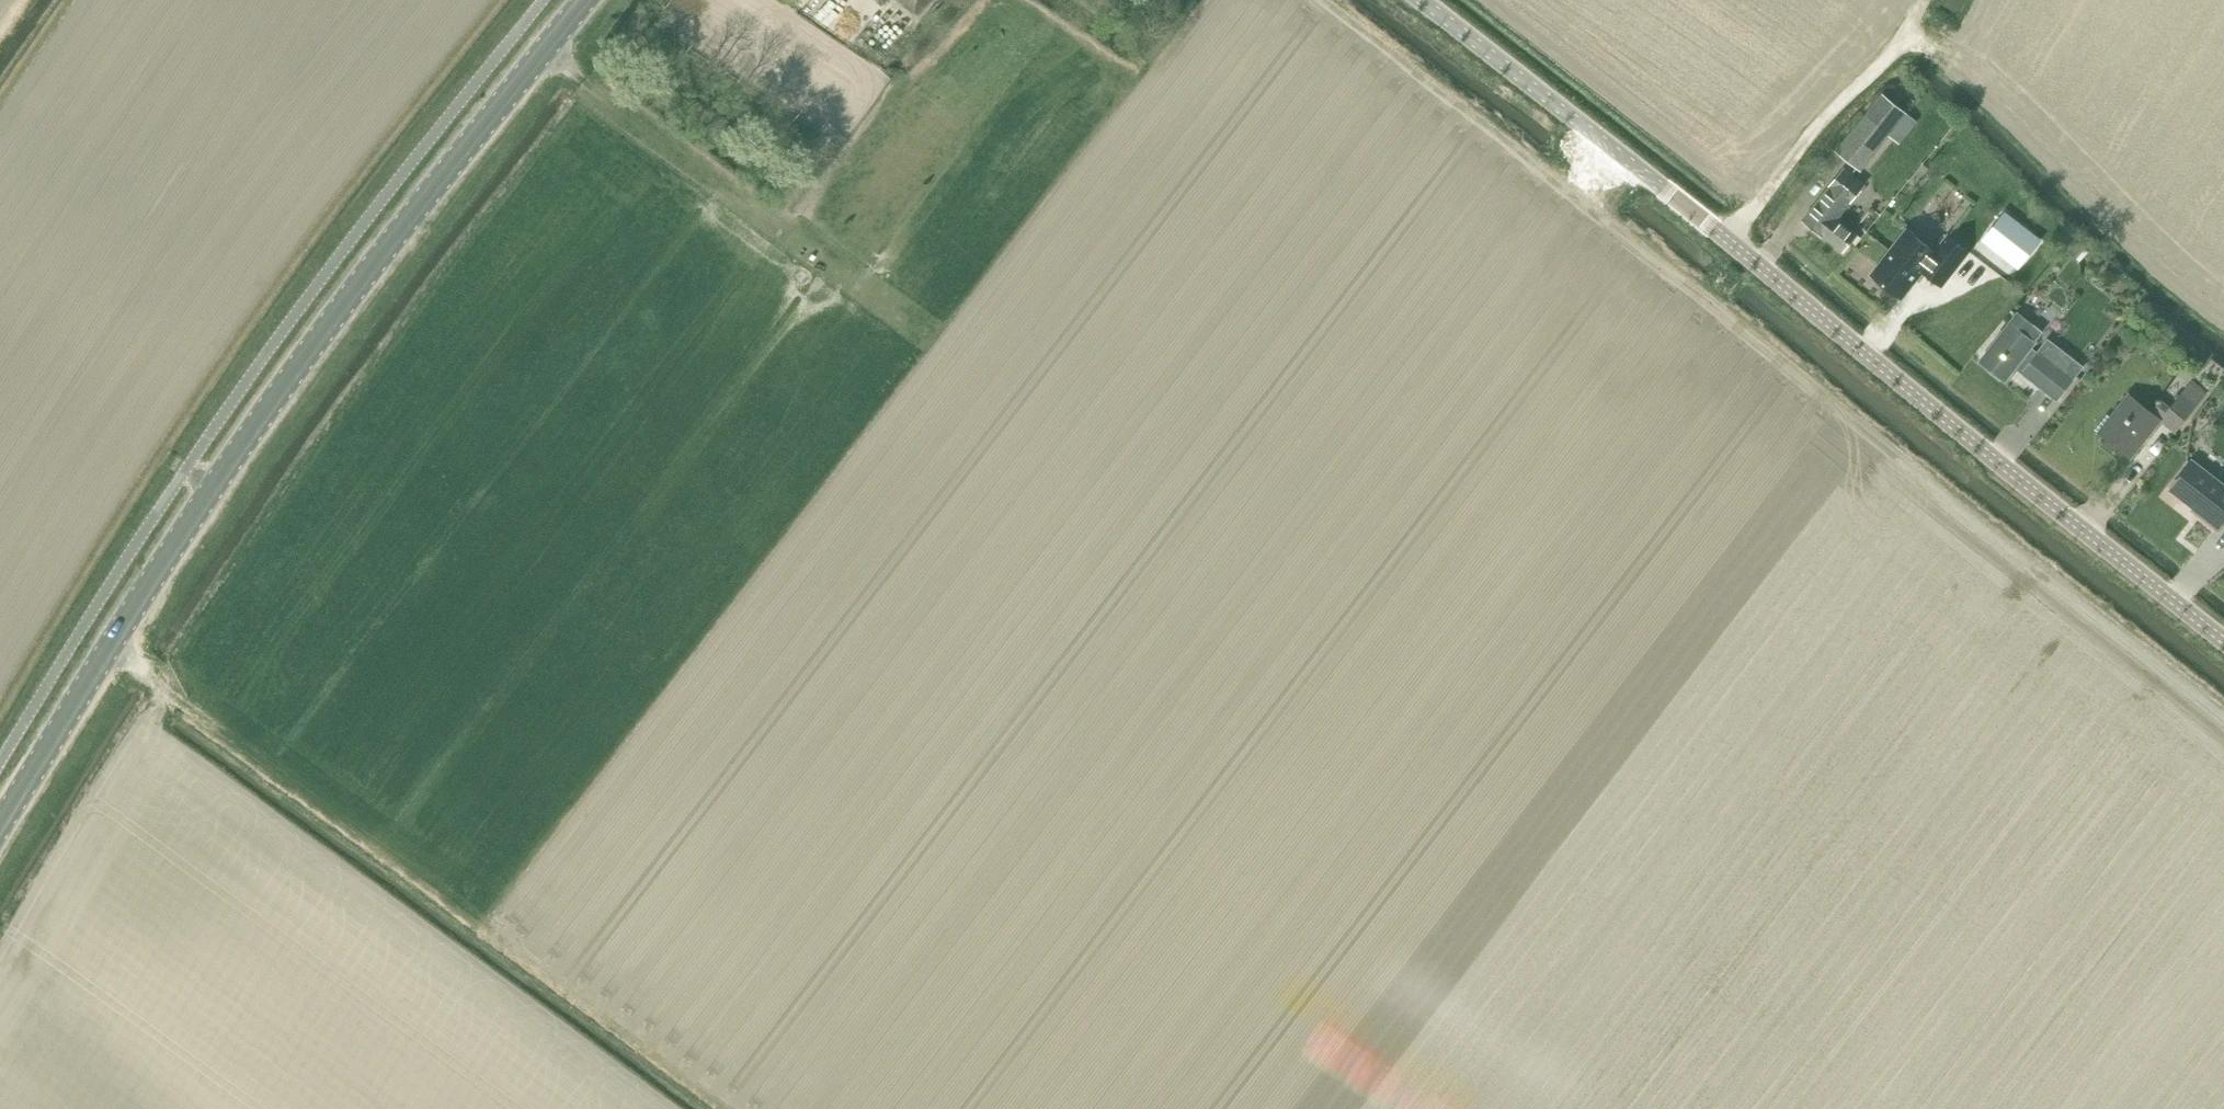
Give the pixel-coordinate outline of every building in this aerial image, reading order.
[(913,12),(924,0),(899,0),(913,12)] [(1882,94),(1865,115),(1836,151),(1861,171),(1907,114),(1882,94)] [(1827,190),(1802,221),(1822,238),(1823,237),(1843,253),(1858,235),(1838,218),(1848,206),(1847,206),(1865,185),(1844,168),(1827,190)] [(1908,230),(1894,248),(1872,276),(1900,298),(1921,271),(1942,287),(1970,252),(1948,235),(1935,251),(1908,230)] [(2074,236),(2064,246),(2078,259),(2088,249),(2074,236)] [(2023,373),(2057,399),(2072,379),(2083,366),(2047,339),(2037,352),(2031,348),(2042,333),(2018,314),(1980,361),(2005,380),(2019,362),(2026,368),(2023,373)] [(2160,400),(2151,412),(2129,394),(2099,432),(2131,458),(2165,415),(2180,427),(2207,393),(2192,381),(2170,408),(2160,400)] [(2193,507),(2191,509),(2218,530),(2223,523),(2223,486),(2192,461),(2170,489),(2193,507)]
